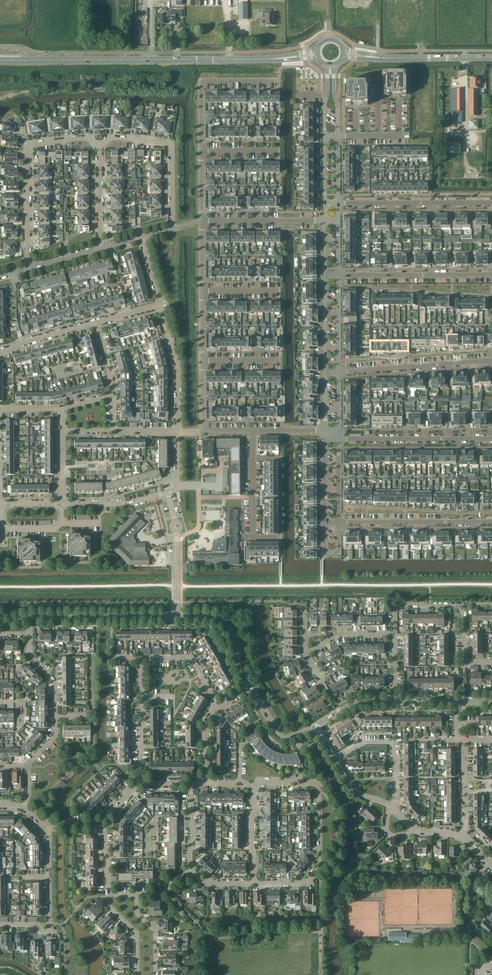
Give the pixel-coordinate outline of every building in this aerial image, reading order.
[(248,3),(239,3),(239,20),(248,19),(248,3)] [(169,14),(160,15),(160,23),(167,23),(167,20),(173,20),(176,20),(176,18),(183,18),(183,10),(176,10),(169,10),(169,14)] [(271,10),(263,10),(263,16),(266,16),(266,25),(267,25),(267,26),(269,26),(270,25),(274,25),(274,14),(271,14),(271,10)] [(386,77),(384,77),(384,93),(390,93),(390,94),(401,94),(401,93),(407,93),(407,77),(405,77),(405,72),(386,72),(386,77)] [(471,89),(469,89),(469,116),(478,116),(478,88),(482,88),(482,82),(481,82),(481,78),(471,78),(471,89)] [(347,88),(346,88),(346,103),(351,103),(351,104),(363,104),(363,103),(368,103),(368,87),(367,87),(367,82),(347,82),(347,88)] [(452,124),(462,124),(462,89),(451,89),(452,124)] [(257,93),(256,93),(251,93),(251,97),(246,97),(246,103),(246,104),(251,104),(251,103),(257,103),(257,93)] [(78,116),(78,129),(85,128),(85,127),(88,127),(87,115),(78,116)] [(99,128),(99,115),(90,115),(90,127),(93,127),(93,128),(99,128)] [(99,115),(99,128),(106,128),(106,127),(109,127),(109,115),(99,115)] [(120,115),(114,115),(111,115),(111,127),(114,127),(114,128),(120,129),(120,118),(120,115)] [(57,120),(58,131),(64,130),(64,128),(67,128),(66,116),(62,117),(63,120),(57,120)] [(78,129),(78,116),(68,116),(69,128),(72,128),(72,129),(78,129)] [(120,118),(120,129),(126,129),(127,127),(129,128),(130,116),(127,116),(127,118),(120,118)] [(133,116),(131,128),(134,128),(134,129),(141,130),(142,120),(141,120),(135,119),(136,116),(133,116)] [(142,120),(141,130),(147,131),(147,129),(150,129),(151,118),(148,117),(142,117),(142,120)] [(58,131),(57,120),(50,121),(50,118),(47,118),(48,130),(51,130),(51,131),(58,131)] [(154,118),(152,130),(155,130),(155,131),(161,132),(163,122),(163,119),(157,119),(154,118)] [(35,120),(37,133),(43,132),(43,131),(46,130),(44,119),(35,120)] [(17,128),(22,127),(21,120),(16,121),(16,123),(11,123),(10,120),(5,121),(5,123),(2,123),(2,132),(13,132),(13,127),(17,127),(17,128)] [(37,133),(35,120),(26,122),(28,134),(30,133),(31,134),(37,133)] [(163,122),(161,132),(168,133),(168,132),(171,132),(173,121),(169,120),(169,123),(163,122)] [(470,129),(479,129),(479,120),(470,120),(470,129)] [(255,133),(254,126),(251,126),(251,128),(246,128),(245,128),(245,137),(245,138),(251,138),(251,133),(255,133)] [(264,128),(263,128),(258,128),(258,126),(254,126),(255,133),(258,133),(258,138),(264,137),(264,128)] [(5,147),(17,147),(17,139),(13,139),(13,135),(1,135),(1,140),(5,140),(5,147)] [(442,153),(461,153),(461,142),(441,142),(442,153)] [(17,162),(17,154),(7,154),(7,150),(0,150),(0,156),(1,156),(1,160),(2,161),(2,162),(17,162)] [(123,152),(123,156),(128,156),(128,160),(135,160),(135,150),(128,151),(128,152),(123,152)] [(149,156),(149,151),(143,151),(143,150),(137,150),(137,160),(144,160),(143,156),(149,156)] [(50,152),(50,157),(55,157),(55,160),(58,160),(58,164),(62,164),(62,160),(62,151),(55,151),(55,152),(50,152)] [(76,157),(76,152),(71,152),(71,151),(64,151),(64,160),(71,160),(71,157),(76,157)] [(149,151),(149,156),(154,156),(154,163),(154,164),(161,164),(161,151),(149,151)] [(50,157),(50,152),(38,152),(38,164),(45,164),(45,157),(50,157)] [(76,152),(76,157),(81,157),(81,164),(88,164),(88,152),(76,152)] [(123,156),(123,152),(111,152),(111,164),(118,164),(118,156),(123,156)] [(246,167),(245,167),(241,167),(241,163),(235,163),(235,173),(240,173),(240,174),(246,174),(246,173),(246,167)] [(4,177),(17,177),(17,168),(10,168),(10,165),(1,165),(1,169),(4,169),(4,177)] [(4,191),(6,190),(17,190),(17,183),(12,183),(12,180),(3,180),(3,184),(4,186),(4,191)] [(13,195),(4,195),(4,202),(6,202),(6,207),(18,207),(17,198),(13,198),(13,195)] [(245,203),(245,196),(241,196),(241,198),(236,198),(235,198),(235,207),(235,208),(241,208),(241,203),(245,203)] [(254,198),(253,198),(248,198),(248,196),(245,196),(245,203),(248,203),(248,208),(254,208),(254,207),(254,198)] [(161,209),(150,209),(150,220),(157,217),(158,217),(158,216),(161,216),(161,209)] [(8,222),(18,222),(18,214),(13,214),(13,213),(13,210),(4,210),(4,215),(6,215),(6,218),(7,218),(8,218),(8,222)] [(349,215),(345,215),(345,221),(356,221),(356,216),(357,216),(357,212),(349,212),(349,215)] [(456,221),(453,221),(453,228),(462,228),(462,214),(456,214),(456,221)] [(468,214),(462,214),(462,228),(471,228),(471,221),(468,221),(468,214)] [(476,221),(473,221),(473,228),(482,228),(482,225),(482,214),(476,214),(476,221)] [(488,214),(482,214),(482,225),(487,225),(487,228),(491,228),(491,221),(488,221),(488,214)] [(375,221),(372,221),(372,228),(381,228),(381,215),(375,215),(375,221)] [(387,215),(381,215),(381,228),(390,228),(390,221),(387,221),(387,215)] [(395,221),(392,221),(392,228),(401,228),(401,215),(395,215),(395,221)] [(407,215),(401,215),(401,228),(410,228),(410,221),(407,221),(407,215)] [(415,221),(412,221),(412,228),(421,228),(421,215),(415,215),(415,221)] [(427,215),(421,215),(421,228),(430,228),(430,221),(427,221),(427,215)] [(435,221),(432,221),(432,228),(441,228),(441,215),(435,215),(435,221)] [(447,215),(441,215),(441,228),(450,228),(450,221),(447,221),(447,215)] [(88,224),(78,224),(78,235),(84,233),(84,232),(85,232),(88,232),(88,224)] [(122,224),(111,224),(111,231),(115,231),(115,232),(116,232),(116,233),(122,230),(122,224)] [(17,234),(18,233),(17,232),(17,229),(11,229),(11,226),(4,226),(4,229),(5,230),(5,237),(10,237),(11,238),(12,237),(17,237),(17,234)] [(316,243),(316,235),(313,235),(313,232),(303,232),(303,236),(306,236),(306,243),(316,243)] [(49,239),(39,239),(39,247),(42,247),(43,247),(43,248),(49,246),(49,239)] [(17,248),(17,242),(15,242),(4,242),(0,242),(0,250),(4,250),(4,253),(5,253),(5,255),(9,255),(9,253),(15,253),(15,250),(16,250),(16,248),(17,248)] [(316,251),(316,243),(306,243),(306,255),(313,255),(313,251),(316,251)] [(390,251),(381,252),(381,265),(387,265),(387,259),(390,259),(390,251)] [(396,251),(392,251),(392,258),(395,258),(395,265),(401,265),(401,251),(396,251)] [(410,251),(401,251),(401,265),(407,265),(407,258),(410,258),(410,251)] [(421,251),(412,251),(412,258),(415,258),(415,265),(421,265),(421,251)] [(430,251),(421,251),(421,265),(427,265),(427,258),(430,258),(430,251)] [(442,251),(433,251),(433,258),(436,258),(436,265),(442,265),(442,251)] [(451,251),(442,251),(442,265),(448,265),(448,258),(451,258),(451,251)] [(462,251),(453,251),(453,258),(456,258),(456,264),(462,264),(462,251)] [(471,251),(462,251),(462,264),(468,264),(468,258),(471,258),(471,251)] [(482,251),(473,251),(473,258),(476,258),(476,264),(482,264),(482,251)] [(491,251),(482,251),(482,264),(488,264),(488,258),(491,258),(491,251)] [(137,258),(136,252),(131,254),(131,252),(127,253),(127,255),(124,256),(125,262),(128,261),(137,258)] [(381,252),(372,252),(372,259),(375,259),(375,265),(381,265),(381,252)] [(316,268),(316,260),(313,260),(313,256),(306,256),(306,268),(316,268)] [(137,258),(128,261),(125,262),(127,268),(139,264),(137,258)] [(107,272),(113,271),(113,273),(116,272),(114,265),(111,266),(110,261),(104,263),(105,263),(107,272)] [(100,264),(102,274),(108,273),(107,272),(105,263),(100,264)] [(139,264),(127,268),(128,273),(131,273),(141,270),(139,264)] [(255,273),(255,266),(251,266),(251,268),(246,268),(246,277),(246,278),(252,278),(252,273),(255,273)] [(264,277),(264,268),(259,268),(259,266),(255,266),(255,273),(258,273),(258,278),(264,278),(264,277)] [(316,276),(316,268),(306,268),(306,275),(303,275),(303,279),(313,279),(313,276),(316,276)] [(87,281),(86,279),(87,279),(84,269),(79,270),(81,280),(82,282),(87,281)] [(132,278),(142,276),(141,270),(131,273),(132,278)] [(76,281),(73,272),(68,273),(71,283),(76,281)] [(66,277),(64,277),(64,274),(58,276),(61,286),(68,284),(66,277)] [(62,288),(61,286),(58,276),(53,277),(56,290),(62,288)] [(134,284),(144,282),(142,276),(132,278),(134,284)] [(48,279),(51,288),(51,291),(56,290),(53,277),(48,279)] [(316,292),(316,284),(313,284),(313,280),(303,280),(303,284),(306,284),(306,292),(316,292)] [(41,293),(40,291),(37,281),(32,283),(35,293),(36,295),(41,293)] [(133,291),(145,287),(144,282),(134,284),(132,285),(133,291)] [(30,294),(29,294),(30,294),(27,284),(22,285),(22,288),(20,289),(20,291),(22,298),(25,297),(30,296),(30,294)] [(147,293),(145,287),(133,291),(135,296),(137,296),(147,293)] [(316,300),(316,292),(306,292),(306,299),(303,299),(303,303),(313,303),(313,300),(316,300)] [(147,293),(137,296),(139,302),(140,301),(140,303),(145,302),(144,300),(148,299),(147,293)] [(119,305),(124,304),(122,294),(116,296),(119,305)] [(111,295),(106,296),(106,299),(109,308),(114,306),(111,297),(111,295)] [(81,303),(84,315),(89,313),(87,304),(86,302),(81,303)] [(81,303),(76,304),(79,316),(84,315),(81,303)] [(257,303),(251,303),(251,307),(247,307),(247,313),(246,313),(246,314),(252,314),(252,313),(257,313),(257,303)] [(79,316),(76,304),(71,306),(74,317),(79,316)] [(72,318),(70,309),(69,307),(64,308),(67,319),(72,318)] [(318,310),(314,310),(314,307),(306,307),(306,316),(318,316),(318,310)] [(346,311),(345,311),(345,317),(350,317),(350,320),(357,320),(357,316),(356,316),(356,311),(346,311)] [(318,322),(318,316),(306,316),(306,326),(314,326),(314,322),(318,322)] [(149,328),(149,329),(155,327),(154,321),(153,318),(153,319),(153,318),(146,319),(149,328)] [(350,323),(345,323),(345,329),(346,329),(356,329),(356,324),(357,324),(357,320),(350,320),(350,323)] [(25,321),(26,321),(20,322),(23,332),(28,330),(25,321)] [(144,332),(141,321),(136,322),(139,333),(144,332)] [(139,333),(136,322),(131,324),(134,334),(139,333)] [(128,336),(133,335),(134,334),(131,324),(125,325),(128,336)] [(120,327),(123,337),(128,336),(125,325),(120,327)] [(123,337),(120,327),(115,328),(117,337),(118,337),(118,339),(123,337)] [(112,339),(118,337),(117,337),(115,328),(108,330),(109,334),(111,334),(112,339)] [(308,335),(308,340),(318,340),(318,334),(314,334),(314,331),(306,331),(306,335),(308,335)] [(255,343),(255,336),(251,336),(251,338),(246,338),(246,347),(246,348),(252,348),(252,343),(255,343)] [(264,338),(259,338),(259,336),(255,336),(255,343),(258,343),(258,348),(265,347),(264,347),(264,338)] [(318,340),(308,340),(308,346),(306,346),(306,350),(314,350),(314,347),(318,347),(318,340)] [(150,349),(161,346),(160,341),(149,344),(150,349)] [(161,346),(150,349),(152,354),(163,351),(161,346)] [(129,351),(126,352),(125,351),(114,354),(116,359),(127,356),(130,355),(129,351)] [(163,351),(152,354),(153,359),(164,356),(163,351)] [(318,358),(314,358),(314,355),(306,355),(306,365),(318,364),(318,358)] [(117,364),(128,361),(127,356),(116,359),(117,364)] [(157,364),(166,362),(164,356),(153,359),(155,365),(157,364)] [(119,370),(130,367),(128,361),(117,364),(119,370)] [(318,371),(318,364),(306,365),(306,374),(314,374),(314,371),(318,371)] [(120,375),(131,373),(130,367),(119,370),(120,375)] [(475,375),(472,375),(472,383),(476,383),(476,382),(481,382),(482,382),(482,371),(475,371),(475,375)] [(482,382),(481,382),(481,384),(491,384),(491,375),(488,375),(488,371),(482,371),(482,382)] [(246,383),(246,377),(242,377),(242,373),(236,373),(236,383),(241,383),(241,384),(247,384),(247,383),(246,383)] [(454,377),(450,377),(450,386),(460,386),(460,373),(454,373),(454,377)] [(466,373),(460,373),(460,386),(469,386),(469,377),(466,377),(466,373)] [(432,379),(429,379),(429,386),(432,386),(432,385),(438,385),(438,375),(432,375),(432,379)] [(438,385),(438,388),(448,388),(448,379),(444,379),(444,375),(438,375),(438,385)] [(410,381),(407,381),(407,388),(416,388),(416,376),(410,376),(410,381)] [(423,376),(416,376),(416,388),(426,388),(426,380),(423,380),(423,376)] [(308,383),(308,389),(318,389),(318,382),(314,382),(314,379),(306,379),(306,383),(308,383)] [(318,395),(318,389),(308,389),(308,394),(306,394),(306,398),(314,398),(314,395),(318,395)] [(319,407),(314,407),(314,403),(306,403),(306,413),(319,413),(319,407)] [(245,413),(245,407),(242,407),(242,408),(236,408),(236,409),(236,417),(236,418),(242,418),(242,414),(245,413)] [(254,409),(255,409),(255,408),(249,408),(249,407),(245,407),(245,413),(248,413),(248,418),(255,418),(255,417),(254,417),(254,409)] [(415,412),(406,412),(406,419),(409,419),(409,425),(415,425),(415,412)] [(424,412),(415,412),(415,425),(421,425),(421,419),(424,419),(424,412)] [(436,412),(427,412),(427,419),(430,419),(430,425),(436,425),(436,412)] [(445,412),(436,412),(436,425),(442,425),(442,419),(445,419),(445,412)] [(460,412),(451,412),(451,419),(454,419),(454,425),(460,425),(460,412)] [(469,412),(460,412),(460,425),(466,425),(466,419),(469,419),(469,412)] [(481,412),(472,412),(472,419),(475,419),(475,425),(481,425),(481,412)] [(490,412),(481,412),(481,425),(487,425),(487,419),(490,419),(490,412)] [(319,419),(319,413),(306,413),(306,423),(314,422),(314,419),(319,419)] [(279,437),(261,437),(261,439),(261,441),(261,443),(261,445),(261,447),(261,449),(261,451),(273,451),(273,454),(279,453),(279,451),(279,437)] [(240,439),(203,439),(203,446),(202,446),(202,449),(203,449),(203,458),(214,458),(215,456),(229,456),(229,462),(228,462),(228,465),(229,465),(229,495),(240,495),(240,439)] [(161,478),(168,468),(168,440),(167,440),(158,440),(158,469),(105,483),(106,484),(102,484),(102,483),(74,483),(74,493),(108,493),(161,478)] [(317,452),(317,445),(314,445),(314,442),(307,442),(307,452),(317,452)] [(462,456),(459,456),(459,464),(468,464),(468,451),(462,451),(462,456)] [(468,451),(468,464),(477,464),(477,456),(474,456),(474,451),(468,451)] [(483,456),(480,456),(480,464),(489,464),(489,451),(483,451),(483,456)] [(317,458),(317,452),(307,452),(307,458),(303,458),(303,462),(314,462),(314,458),(317,458)] [(264,462),(264,491),(261,491),(261,496),(279,496),(279,462),(264,462)] [(317,473),(317,466),(314,466),(314,463),(303,463),(303,473),(317,473)] [(317,480),(317,473),(303,473),(303,476),(307,476),(307,483),(314,483),(314,480),(317,480)] [(317,494),(317,487),(314,487),(314,484),(307,484),(307,494),(317,494)] [(468,491),(459,491),(459,500),(462,500),(462,504),(468,504),(468,493),(468,491)] [(468,493),(468,504),(474,504),(474,500),(477,500),(477,492),(473,492),(473,493),(468,493)] [(484,492),(480,492),(480,500),(483,500),(483,504),(489,504),(489,493),(484,493),(484,492)] [(317,501),(317,494),(307,494),(307,504),(314,504),(314,501),(317,501)] [(279,534),(279,499),(261,499),(261,505),(264,505),(265,534),(279,534)] [(317,515),(317,509),(314,509),(314,505),(307,505),(307,515),(317,515)] [(197,552),(194,552),(194,564),(201,564),(201,565),(211,565),(211,564),(217,564),(217,563),(222,563),(222,564),(228,564),(228,565),(239,565),(239,554),(238,554),(238,548),(237,548),(237,542),(238,542),(238,536),(237,536),(237,533),(238,533),(238,521),(237,521),(237,516),(238,516),(238,509),(235,509),(230,509),(230,512),(226,512),(226,530),(226,538),(223,538),(221,539),(219,540),(218,541),(217,540),(216,540),(215,541),(214,542),(214,543),(215,544),(213,547),(213,549),(212,552),(206,552),(197,552)] [(145,552),(145,548),(145,543),(136,543),(136,541),(135,540),(131,540),(130,539),(145,524),(134,513),(109,539),(115,545),(114,546),(114,547),(116,550),(115,551),(129,565),(148,565),(148,556),(147,556),(146,554),(146,552),(145,552)] [(317,522),(317,515),(307,515),(307,522),(304,522),(304,525),(314,525),(314,522),(317,522)] [(317,537),(317,530),(314,530),(314,527),(307,527),(307,537),(317,537)] [(471,531),(465,532),(465,544),(474,544),(474,536),(471,536),(471,531)] [(481,536),(478,536),(478,544),(488,544),(488,543),(487,543),(487,531),(481,531),(481,536)] [(346,536),(343,536),(343,545),(352,545),(352,532),(346,532),(346,536)] [(359,532),(352,532),(352,545),(362,545),(362,536),(359,536),(359,532)] [(369,536),(365,536),(365,545),(375,545),(375,532),(368,532),(369,536)] [(381,532),(375,532),(375,545),(384,545),(384,536),(381,536),(381,532)] [(391,536),(388,536),(388,545),(397,545),(397,532),(391,532),(391,536)] [(404,532),(397,532),(397,545),(407,545),(407,536),(404,536),(404,532)] [(413,536),(410,536),(410,545),(420,545),(420,532),(413,532),(413,536)] [(426,532),(420,532),(420,545),(429,545),(429,536),(426,536),(426,532)] [(436,536),(433,536),(433,545),(442,545),(442,532),(436,532),(436,536)] [(449,532),(442,532),(442,545),(452,544),(452,536),(449,536),(449,532)] [(458,536),(455,536),(455,544),(465,544),(465,532),(458,532),(458,536)] [(89,555),(89,544),(86,544),(86,540),(89,540),(89,537),(85,537),(85,535),(79,535),(79,534),(68,534),(68,537),(67,538),(67,550),(68,550),(73,555),(73,556),(86,556),(87,555),(89,555)] [(317,543),(317,537),(307,537),(307,543),(304,543),(304,547),(314,547),(314,543),(317,543)] [(29,540),(29,539),(18,539),(18,542),(17,543),(17,556),(18,556),(23,560),(23,561),(36,561),(37,560),(39,560),(39,549),(36,549),(36,546),(39,546),(39,542),(35,542),(35,540),(29,540)] [(279,542),(245,542),(245,561),(250,561),(250,557),(279,557),(279,542)] [(317,558),(317,551),(314,551),(314,548),(304,548),(304,551),(307,551),(307,558),(317,558)] [(284,617),(284,620),(291,620),(291,617),(297,617),(297,611),(291,611),(291,608),(282,608),(282,611),(282,612),(283,613),(284,613),(284,617)] [(366,625),(366,617),(362,617),(362,615),(361,615),(361,611),(357,611),(357,623),(360,623),(360,625),(366,625)] [(307,612),(307,621),(311,621),(311,625),(317,625),(317,618),(317,612),(307,612)] [(317,612),(317,618),(320,618),(320,625),(327,625),(327,612),(317,612)] [(385,623),(385,612),(382,612),(382,614),(377,614),(377,626),(382,626),(382,623),(385,623)] [(347,614),(347,626),(349,626),(349,623),(353,623),(353,620),(356,620),(356,614),(347,614)] [(337,626),(337,615),(328,615),(328,621),(331,621),(331,624),(334,624),(334,626),(337,626)] [(297,620),(291,620),(284,620),(284,630),(291,630),(291,627),(297,627),(297,620)] [(291,630),(284,630),(284,639),(291,639),(291,636),(297,636),(297,630),(291,630)] [(171,640),(171,632),(171,631),(154,631),(149,632),(132,632),(133,640),(133,641),(136,641),(136,643),(140,643),(140,641),(147,641),(147,643),(149,643),(149,641),(154,641),(154,643),(156,643),(156,640),(163,640),(163,643),(167,643),(167,640),(171,640)] [(45,642),(45,632),(39,632),(39,638),(36,638),(36,645),(41,645),(41,642),(45,642)] [(45,632),(45,642),(49,642),(49,644),(54,644),(54,638),(51,638),(51,632),(45,632)] [(63,642),(63,632),(57,632),(57,638),(54,638),(54,644),(54,647),(59,647),(59,642),(63,642)] [(63,632),(63,642),(67,642),(67,644),(72,644),(72,638),(69,638),(69,632),(63,632)] [(77,646),(77,644),(77,642),(81,642),(81,632),(75,632),(75,638),(72,638),(72,644),(72,646),(77,646)] [(81,632),(81,642),(85,642),(85,644),(90,644),(90,638),(87,638),(87,632),(81,632)] [(203,645),(210,640),(207,636),(200,640),(203,645)] [(284,649),(291,649),(291,646),(297,646),(297,639),(291,639),(284,639),(284,649)] [(210,640),(203,645),(205,649),(213,645),(210,640)] [(11,651),(11,641),(5,641),(5,644),(2,644),(2,652),(5,652),(5,651),(11,651)] [(11,641),(11,651),(17,651),(17,654),(21,654),(21,644),(18,644),(18,641),(11,641)] [(352,653),(352,643),(350,643),(350,644),(346,644),(346,645),(342,645),(344,651),(346,651),(346,653),(352,653)] [(213,645),(205,649),(208,654),(216,650),(213,645)] [(333,647),(338,656),(343,654),(342,652),(344,651),(342,645),(338,647),(338,646),(335,647),(334,646),(333,647)] [(329,651),(333,659),(338,656),(333,647),(331,648),(331,650),(329,651)] [(291,649),(284,649),(284,659),(291,659),(291,655),(297,655),(297,649),(291,649)] [(216,650),(208,654),(211,659),(218,654),(216,650)] [(323,653),(328,662),(333,659),(329,651),(326,653),(325,652),(323,653)] [(328,662),(323,653),(321,654),(322,655),(319,657),(324,664),(328,662)] [(218,654),(211,659),(214,663),(221,659),(218,654)] [(221,659),(214,663),(216,668),(223,664),(224,664),(221,659)] [(295,671),(301,670),(299,662),(288,665),(290,674),(296,673),(295,671)] [(24,664),(18,670),(21,672),(21,671),(25,675),(32,668),(28,664),(26,666),(24,664)] [(214,676),(226,669),(223,664),(216,668),(215,669),(217,672),(212,674),(214,676)] [(32,668),(25,675),(29,679),(36,672),(32,668)] [(221,678),(228,674),(226,669),(214,676),(215,678),(219,675),(221,678)] [(33,683),(40,676),(36,672),(29,679),(33,683)] [(300,686),(301,685),(311,679),(309,677),(310,676),(308,673),(305,675),(303,672),(295,677),(300,686)] [(224,683),(231,678),(228,674),(221,678),(224,683)] [(36,688),(46,684),(42,681),(44,680),(40,676),(33,683),(37,686),(36,687),(36,688)] [(348,679),(348,676),(344,678),(339,681),(345,690),(347,689),(346,688),(348,686),(347,684),(349,682),(350,682),(348,679)] [(348,679),(350,682),(352,682),(352,685),(355,685),(355,687),(357,687),(357,676),(352,676),(348,676),(348,679)] [(231,678),(224,683),(226,688),(234,683),(231,678)] [(334,684),(339,692),(342,690),(343,692),(345,690),(339,681),(334,684)] [(36,695),(38,695),(48,695),(47,689),(46,689),(46,684),(36,688),(37,690),(36,690),(36,695)] [(339,692),(334,684),(330,686),(335,696),(337,695),(336,693),(339,692)] [(309,699),(320,693),(315,685),(309,689),(307,686),(302,690),(303,693),(304,692),(309,699)] [(198,700),(205,704),(208,700),(200,695),(198,700)] [(306,713),(309,710),(311,714),(325,705),(324,703),(328,701),(324,696),(306,706),(307,706),(303,708),(306,713)] [(195,705),(202,709),(205,704),(198,700),(195,705)] [(192,709),(200,714),(202,709),(195,705),(192,709)] [(239,708),(243,716),(248,713),(243,706),(239,708)] [(243,716),(239,708),(234,711),(238,719),(243,716)] [(189,714),(197,718),(200,714),(192,709),(189,714)] [(238,719),(234,711),(229,714),(233,721),(238,719)] [(197,718),(189,714),(187,719),(194,723),(197,718)] [(233,721),(229,714),(224,717),(225,718),(222,723),(227,727),(229,724),(233,721)] [(339,750),(345,746),(347,745),(346,744),(347,743),(346,741),(344,742),(342,737),(356,729),(356,728),(360,726),(365,726),(365,727),(392,726),(392,717),(386,717),(386,719),(376,719),(376,717),(365,717),(365,719),(360,719),(357,720),(353,722),(352,721),(337,729),(338,730),(332,733),(333,734),(331,735),(339,750)] [(48,722),(38,722),(36,722),(36,727),(37,728),(37,729),(46,733),(46,732),(46,728),(48,728),(48,722)] [(90,723),(89,723),(87,723),(87,726),(66,726),(66,723),(63,723),(63,737),(90,737),(90,723)] [(228,730),(226,730),(226,729),(227,727),(222,723),(219,729),(217,729),(217,735),(226,734),(228,734),(228,730)] [(40,741),(44,737),(43,736),(46,733),(37,729),(36,730),(35,729),(31,732),(32,733),(40,741)] [(40,741),(32,733),(31,733),(27,737),(29,739),(30,738),(36,745),(40,741)] [(262,740),(260,738),(260,737),(259,737),(259,738),(252,743),(255,748),(259,753),(264,757),(270,761),(276,763),(282,765),(288,765),(294,765),(301,763),(297,754),(296,754),(295,754),(293,755),(292,755),(289,755),(288,755),(286,755),(285,755),(282,754),(280,754),(278,753),(276,752),(274,751),(273,751),(272,750),(270,749),(269,748),(268,747),(267,747),(266,745),(264,744),(262,740)] [(26,742),(32,749),(36,745),(30,738),(29,739),(26,742)] [(32,749),(26,742),(22,746),(21,745),(20,746),(24,755),(27,752),(28,753),(32,749)] [(24,755),(20,746),(19,746),(19,747),(14,747),(13,747),(13,757),(19,757),(19,755),(24,755)] [(358,772),(358,763),(358,761),(347,761),(347,766),(349,766),(349,769),(352,769),(352,772),(358,772)] [(110,778),(111,779),(120,787),(122,786),(119,784),(122,781),(118,778),(121,776),(116,772),(110,778)] [(10,787),(10,779),(7,779),(4,776),(5,775),(4,774),(4,773),(0,773),(0,789),(7,789),(7,787),(10,787)] [(18,788),(24,788),(24,782),(21,782),(21,773),(13,773),(13,783),(17,783),(18,784),(18,788)] [(108,783),(114,789),(116,787),(118,789),(120,787),(111,779),(108,783)] [(104,787),(112,795),(114,793),(112,791),(114,789),(108,783),(104,787)] [(104,787),(100,790),(100,791),(106,797),(108,795),(111,797),(112,795),(104,787)] [(94,792),(105,803),(107,801),(104,799),(106,797),(100,791),(100,790),(98,788),(94,792)] [(105,803),(94,792),(90,796),(91,797),(99,804),(101,802),(103,805),(105,803)] [(154,806),(154,804),(153,793),(151,793),(151,795),(148,795),(148,798),(143,798),(147,806),(148,806),(154,806)] [(178,805),(178,799),(175,799),(175,794),(173,794),(173,795),(170,795),(170,805),(178,805)] [(407,807),(413,804),(413,803),(413,796),(404,796),(404,801),(407,801),(407,807)] [(89,802),(97,810),(99,809),(97,807),(99,804),(91,797),(88,800),(89,802)] [(147,806),(143,798),(140,801),(139,800),(137,803),(136,802),(134,804),(142,811),(145,807),(147,806)] [(97,810),(89,802),(85,806),(84,805),(82,807),(86,811),(88,809),(91,812),(93,810),(96,812),(97,810)] [(131,808),(139,816),(143,812),(142,811),(134,804),(133,805),(134,806),(131,808)] [(413,804),(407,807),(410,810),(408,812),(412,816),(419,809),(413,804)] [(373,822),(379,815),(370,807),(367,810),(362,806),(357,811),(361,814),(363,812),(373,822)] [(139,816),(131,808),(129,810),(127,811),(134,819),(134,818),(136,820),(139,816)] [(419,809),(412,816),(416,819),(418,817),(420,820),(425,815),(419,809)] [(134,819),(127,811),(125,813),(126,814),(124,816),(125,817),(122,820),(130,824),(130,822),(134,819)] [(8,816),(8,826),(14,826),(18,818),(14,818),(14,817),(11,817),(11,816),(8,816)] [(478,826),(480,825),(480,823),(484,823),(484,817),(474,817),(474,823),(478,823),(478,826)] [(20,831),(27,823),(25,821),(25,822),(22,820),(22,821),(18,818),(14,826),(16,827),(20,831)] [(131,826),(129,826),(129,825),(130,824),(122,820),(122,825),(120,825),(120,828),(119,828),(119,830),(129,830),(131,830),(131,826)] [(24,834),(30,828),(28,826),(29,825),(27,823),(20,831),(24,834)] [(479,838),(486,831),(482,827),(480,825),(478,826),(481,828),(475,834),(479,838)] [(28,838),(35,831),(33,829),(32,830),(30,828),(24,834),(28,838)] [(368,840),(378,840),(378,832),(371,832),(371,828),(365,828),(365,834),(363,834),(363,841),(368,841),(368,840)] [(35,831),(28,838),(32,842),(32,843),(40,840),(37,837),(38,836),(36,834),(37,833),(35,831)] [(483,841),(490,835),(486,831),(479,838),(483,841)] [(88,845),(98,845),(98,842),(99,842),(99,839),(95,839),(95,835),(86,835),(86,841),(88,841),(88,845)] [(491,840),(491,837),(490,835),(483,841),(487,845),(491,840)] [(33,850),(43,850),(43,847),(42,847),(42,844),(40,844),(40,840),(32,843),(33,845),(33,850)] [(426,848),(427,848),(427,842),(419,842),(419,845),(415,845),(415,854),(426,854),(426,848)] [(438,855),(445,855),(445,842),(438,842),(438,846),(434,846),(434,852),(438,852),(438,855)] [(86,845),(86,848),(86,854),(96,854),(96,851),(99,851),(99,848),(98,848),(98,845),(88,845),(86,845)] [(401,859),(410,859),(410,845),(405,845),(405,847),(398,847),(399,854),(401,854),(401,859)] [(382,858),(384,857),(385,858),(389,858),(389,859),(393,859),(393,853),(389,853),(387,851),(388,850),(384,846),(381,848),(380,848),(375,853),(379,858),(381,857),(382,858)] [(461,858),(465,853),(463,850),(460,854),(458,854),(458,847),(450,847),(450,856),(458,856),(458,858),(461,858)] [(299,857),(301,859),(308,866),(310,864),(310,863),(311,861),(308,858),(310,856),(310,850),(304,850),(304,851),(302,851),(302,854),(299,857)] [(202,867),(209,859),(206,856),(207,855),(204,852),(199,857),(202,859),(199,862),(201,864),(201,865),(202,867)] [(96,854),(86,854),(86,860),(89,860),(89,863),(98,863),(98,860),(99,860),(99,857),(96,857),(96,854)] [(474,873),(480,867),(469,856),(461,864),(467,870),(469,868),(474,873)] [(212,857),(210,860),(209,859),(202,867),(204,868),(205,868),(207,870),(213,863),(214,864),(216,861),(212,857)] [(308,866),(301,859),(297,863),(303,869),(305,868),(306,868),(308,866)] [(230,874),(230,861),(221,861),(221,870),(224,870),(224,873),(227,873),(227,874),(230,874)] [(87,863),(87,866),(87,872),(96,872),(96,869),(99,869),(99,866),(98,866),(98,863),(89,863),(87,863)] [(217,867),(214,864),(213,863),(207,870),(209,872),(208,873),(210,874),(213,871),(216,873),(220,868),(218,866),(217,867)] [(303,869),(297,863),(294,867),(292,866),(289,866),(289,872),(294,872),(296,870),(300,874),(302,872),(302,870),(303,869)] [(281,864),(281,874),(283,874),(284,873),(286,873),(286,872),(289,872),(289,866),(286,866),(286,864),(281,864)] [(96,872),(87,872),(87,881),(98,881),(98,878),(99,878),(99,875),(96,875),(96,872)] [(98,881),(87,881),(87,891),(96,891),(96,887),(99,887),(99,885),(98,885),(98,881)] [(203,899),(207,899),(207,891),(203,891),(203,896),(197,896),(197,893),(190,893),(190,902),(197,902),(197,905),(203,905),(203,899)] [(219,908),(219,905),(223,905),(223,900),(220,900),(220,892),(211,892),(211,908),(219,908)] [(234,905),(237,905),(236,895),(233,895),(233,892),(226,892),(226,905),(234,905)] [(251,901),(247,901),(247,892),(240,892),(240,904),(247,904),(247,905),(251,905),(251,901)] [(254,902),(258,902),(258,905),(265,905),(265,897),(262,897),(262,892),(254,892),(254,902)] [(268,892),(268,904),(274,904),(274,900),(279,900),(279,905),(283,905),(283,895),(279,895),(279,892),(268,892)] [(301,898),(299,898),(299,894),(295,894),(295,892),(288,892),(288,895),(287,895),(287,904),(296,904),(296,906),(301,906),(301,898)] [(312,905),(315,905),(315,894),(312,894),(312,892),(304,892),(304,904),(312,904),(312,905)] [(160,910),(160,909),(160,901),(152,901),(152,905),(150,905),(150,906),(149,906),(149,909),(150,910),(160,910)] [(89,914),(94,919),(100,913),(101,914),(103,912),(103,911),(99,906),(97,909),(93,905),(84,913),(86,915),(88,915),(89,914)] [(108,915),(107,916),(104,919),(102,917),(96,924),(98,926),(100,924),(105,929),(113,921),(108,915)] [(173,932),(173,919),(163,919),(163,920),(159,920),(157,922),(160,926),(161,926),(163,927),(163,932),(173,932)] [(480,925),(488,933),(491,929),(491,930),(491,925),(491,926),(485,920),(480,925)] [(121,937),(125,933),(118,925),(113,930),(111,928),(105,934),(107,936),(110,933),(116,939),(119,935),(121,937)] [(401,942),(413,942),(418,942),(418,938),(418,934),(406,934),(406,930),(402,930),(402,928),(384,928),(384,930),(381,930),(381,938),(387,938),(387,941),(401,940),(401,942)] [(8,950),(12,950),(12,941),(8,941),(8,935),(1,935),(1,946),(8,946),(8,950)] [(20,950),(28,950),(28,938),(25,938),(25,935),(16,935),(16,946),(20,946),(20,950)] [(177,946),(177,945),(176,945),(176,940),(174,940),(174,937),(164,937),(164,943),(163,943),(163,949),(176,949),(176,946),(177,946)] [(118,950),(121,950),(121,952),(129,953),(129,943),(126,943),(126,940),(123,940),(114,943),(114,947),(118,947),(118,950)] [(34,957),(42,957),(42,947),(39,947),(39,942),(31,942),(31,952),(34,952),(34,957)] [(55,964),(58,964),(60,964),(60,951),(56,951),(56,946),(57,946),(57,942),(56,942),(46,942),(46,956),(48,956),(48,957),(49,957),(49,956),(55,956),(55,964)] [(175,960),(176,960),(176,953),(166,954),(166,957),(164,957),(164,960),(165,960),(165,964),(175,964),(175,960)] [(129,967),(129,959),(121,958),(121,956),(113,955),(113,959),(114,959),(114,967),(129,967)]
